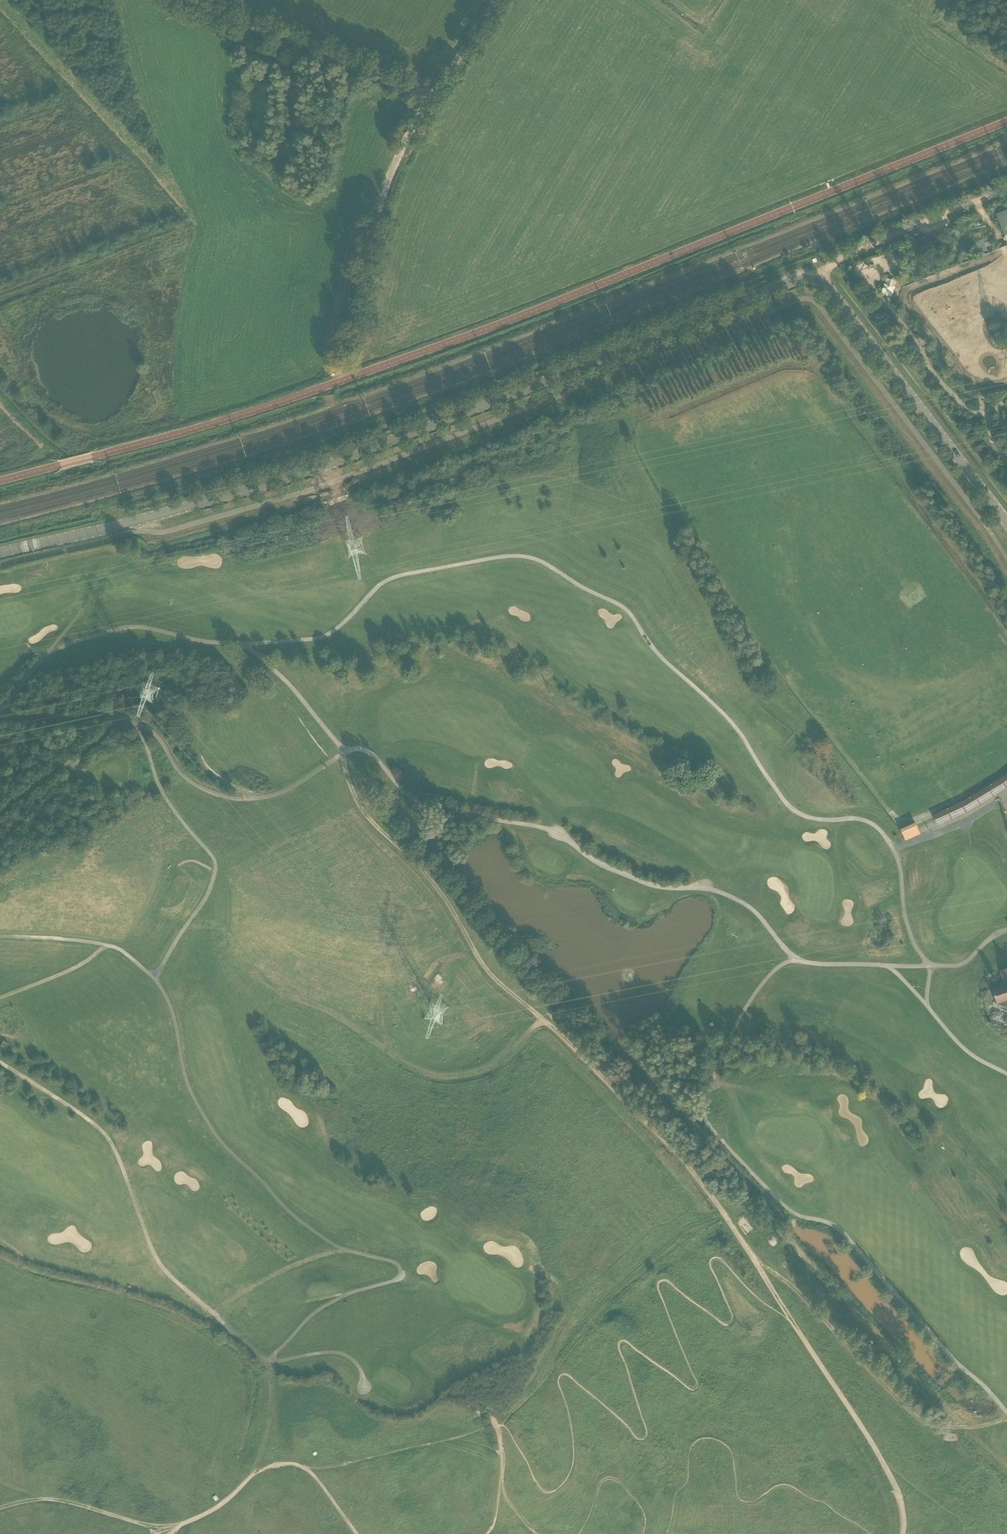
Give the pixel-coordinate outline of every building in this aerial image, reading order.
[(995,215),(997,220),(1006,245),(1006,210),(995,215)] [(936,230),(907,242),(911,252),(940,240),(936,232),(936,230)] [(983,238),(975,242),(980,253),(988,250),(983,238)] [(884,279),(882,294),(891,296),(893,280),(884,279)] [(1006,792),(1006,778),(1002,782),(966,804),(935,819),(939,828),(972,814),(1006,792)] [(915,823),(904,828),(909,838),(920,833),(915,823)] [(1001,970),(1005,981),(1002,982),(1003,985),(992,989),(997,1003),(1006,1000),(1006,968),(1001,970)]
